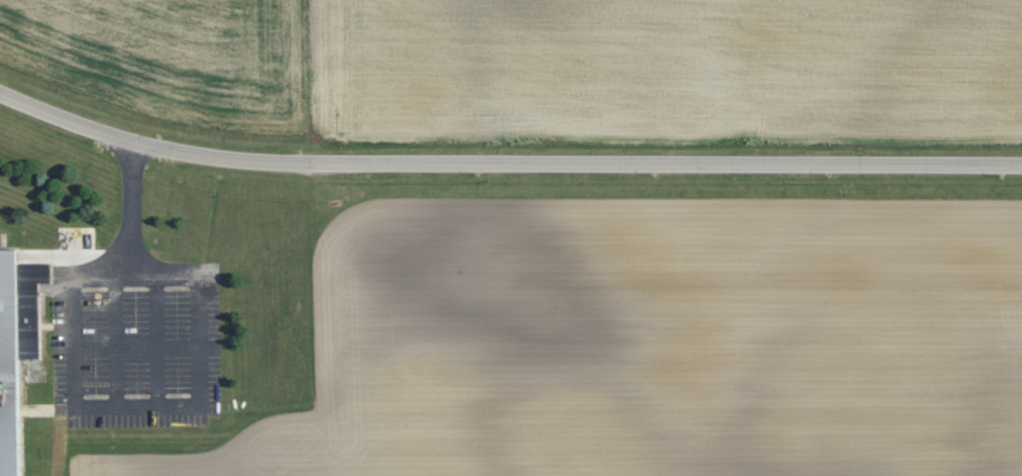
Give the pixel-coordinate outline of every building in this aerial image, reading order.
[(36,357),(36,284),(48,284),(48,264),(13,264),(13,251),(0,251),(0,358),(36,357)]
